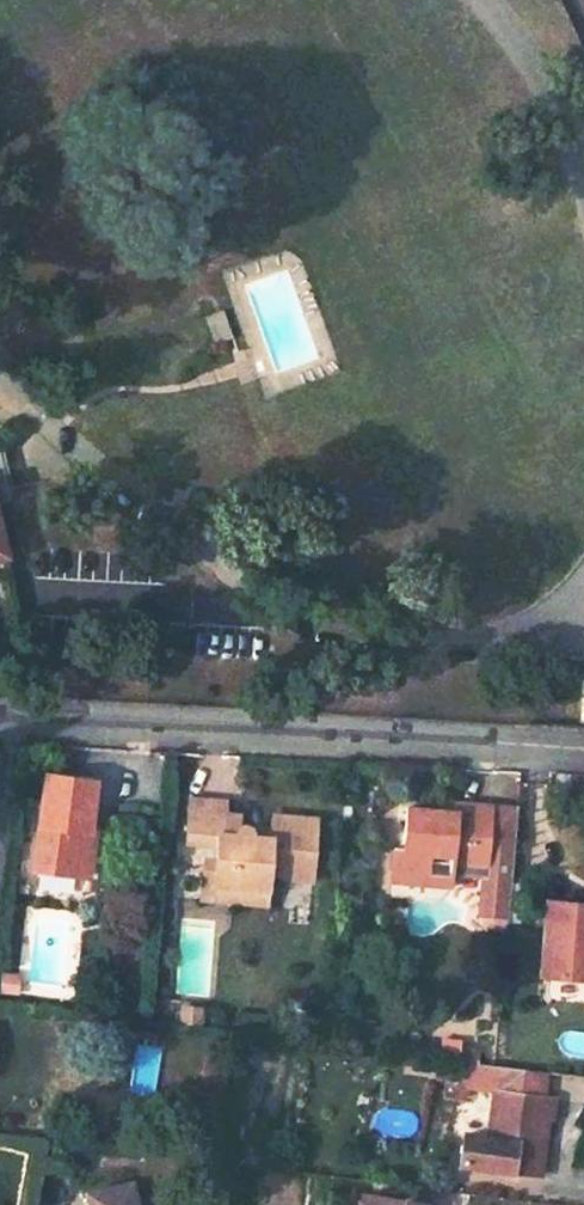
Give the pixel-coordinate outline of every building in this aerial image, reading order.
[(230,344),(220,315),(200,323),(210,352),(230,344)] [(92,781),(45,776),(34,874),(80,880),(85,838),(92,781)] [(222,798),(186,796),(182,839),(212,842),(211,861),(209,882),(262,886),(262,875),(309,877),(313,817),(268,813),(267,825),(266,839),(245,837),(246,824),(235,823),(237,811),(221,810),(222,798)] [(457,822),(483,824),(484,813),(458,810),(457,822)] [(433,882),(492,886),(489,918),(507,920),(508,915),(515,815),(484,813),(483,824),(457,822),(414,818),(412,857),(399,856),(397,893),(432,895),(433,882)] [(267,825),(246,824),(245,837),(266,839),(267,825)] [(80,880),(91,882),(97,840),(85,838),(80,880)] [(211,861),(197,861),(193,896),(261,903),(262,886),(209,882),(211,861)] [(396,905),(452,910),(452,897),(432,895),(397,893),(396,905)] [(542,898),(536,973),(582,976),(583,956),(583,901),(542,898)] [(507,920),(489,918),(487,939),(505,940),(507,920)] [(18,978),(0,977),(0,980),(0,996),(16,998),(18,978)] [(461,1136),(458,1165),(535,1172),(540,1114),(549,1114),(550,1096),(487,1090),(483,1138),(461,1136)] [(157,1200),(135,1203),(132,1188),(87,1197),(89,1204),(158,1204),(157,1200)] [(421,1203),(365,1194),(363,1204),(421,1204),(421,1203)]
